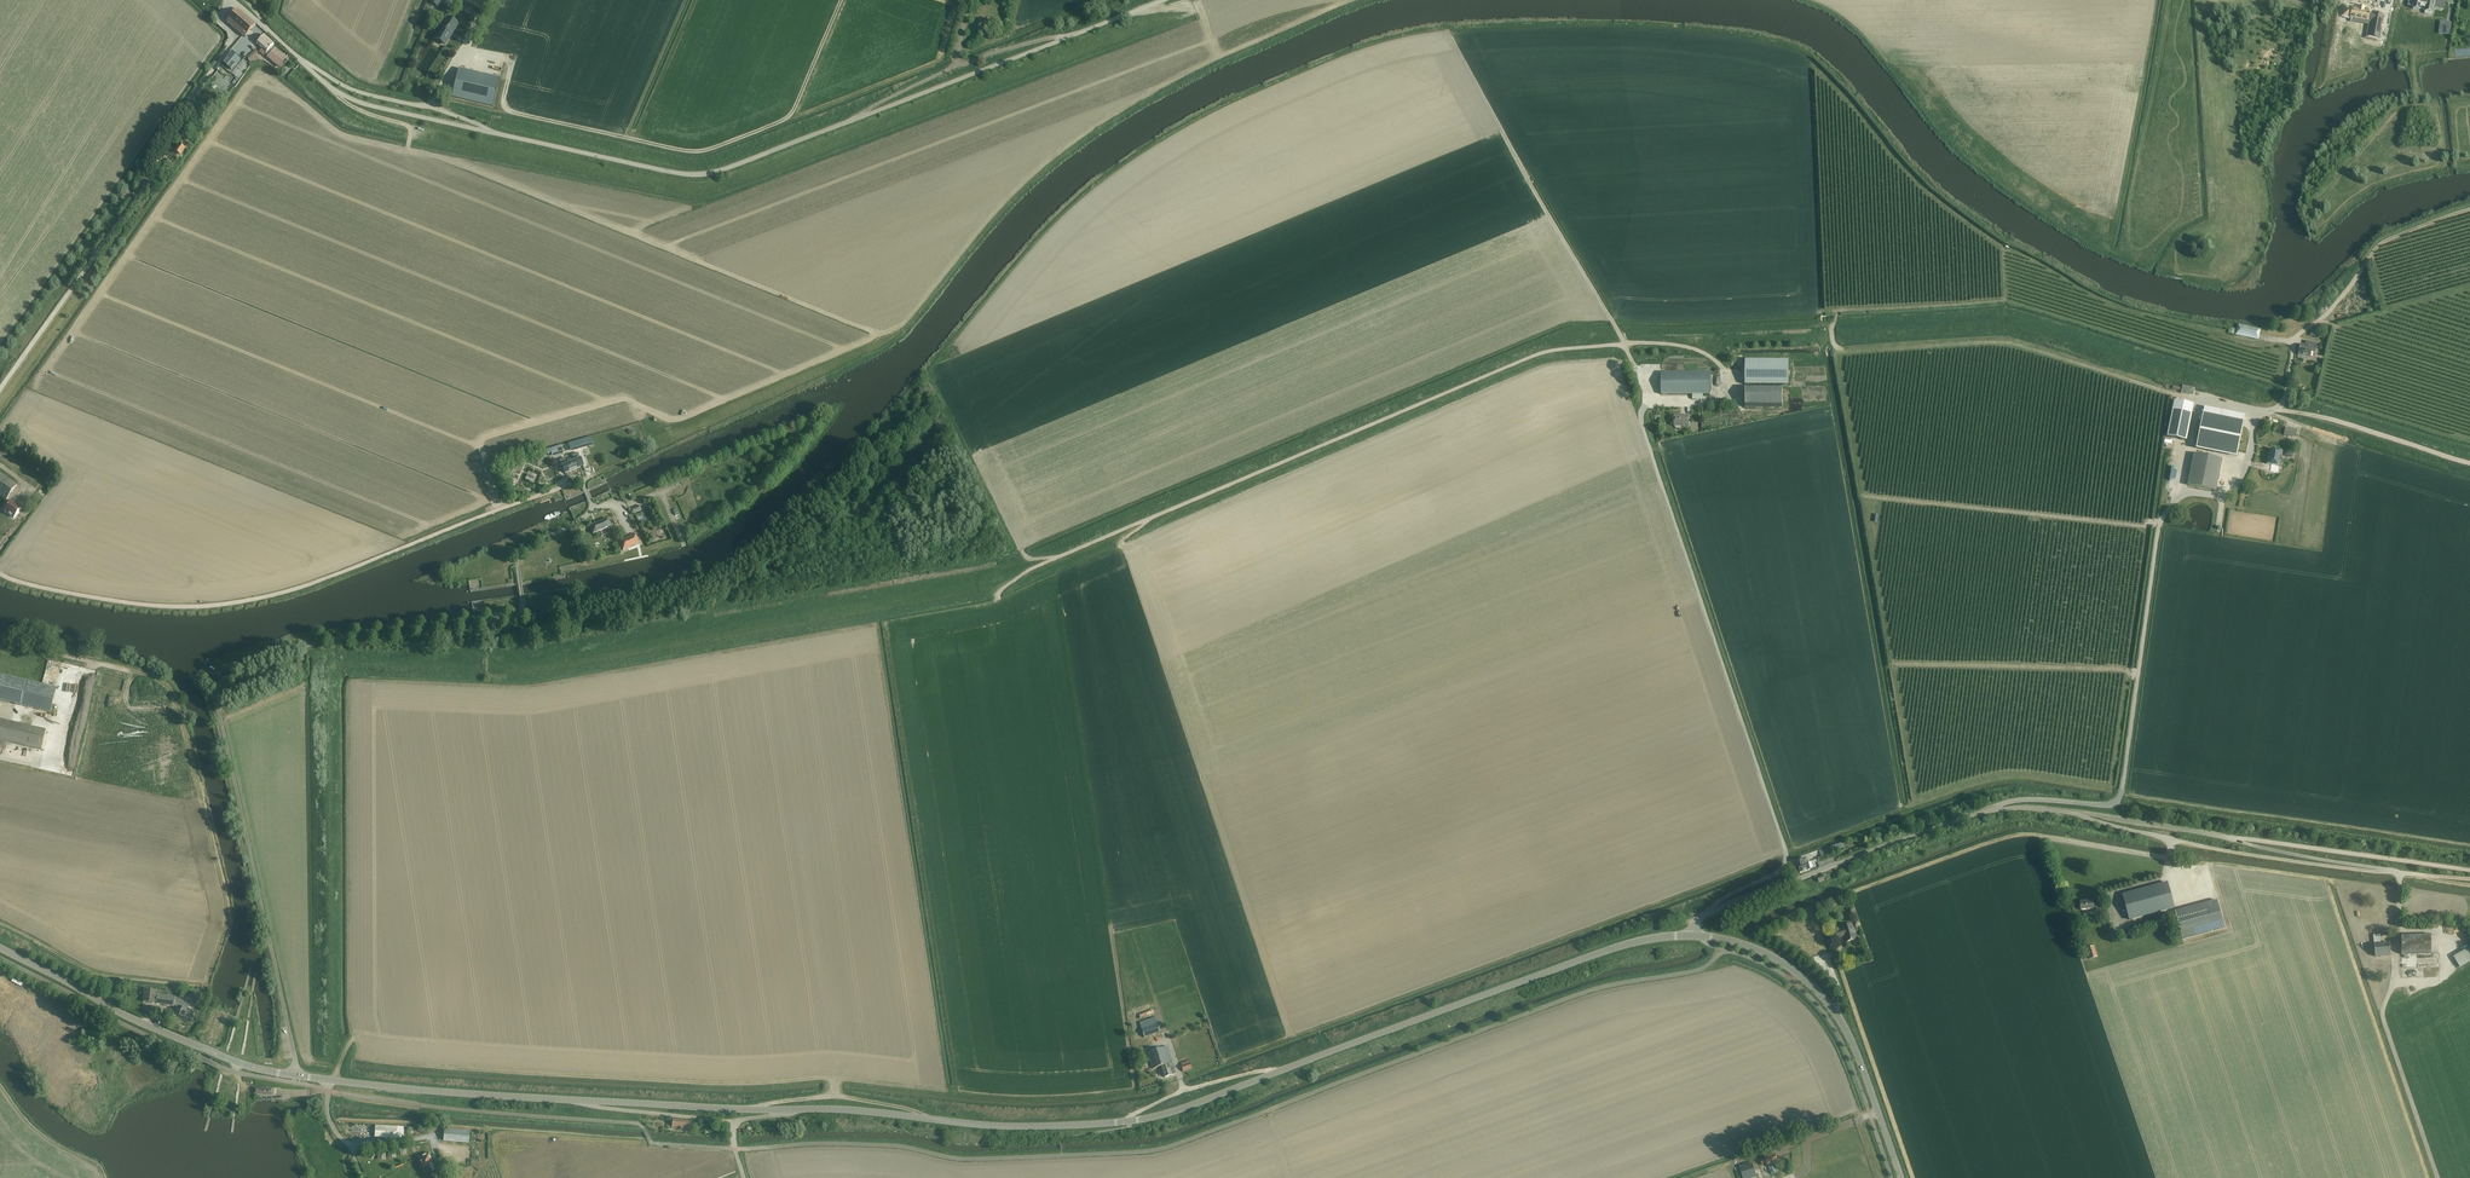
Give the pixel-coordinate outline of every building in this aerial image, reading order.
[(2408,6),(2412,6),(2413,6),(2413,9),(2419,11),(2420,9),(2425,10),(2425,12),(2425,14),(2431,15),(2431,14),(2432,14),(2433,7),(2443,9),(2444,1),(2440,0),(2409,0),(2408,6)] [(237,9),(226,22),(245,38),(255,25),(237,9)] [(2379,40),(2383,17),(2373,15),(2373,16),(2369,15),(2369,13),(2364,12),(2364,11),(2358,10),(2358,11),(2352,10),(2352,11),(2345,10),(2344,18),(2351,19),(2351,20),(2372,23),(2370,39),(2379,40)] [(459,24),(447,17),(433,39),(445,46),(459,24)] [(2440,22),(2439,27),(2444,28),(2443,34),(2448,35),(2450,23),(2440,22)] [(265,53),(268,56),(267,58),(280,69),(288,59),(275,48),(273,51),(270,48),(274,44),(264,35),(256,43),(262,49),(259,52),(263,56),(265,53)] [(231,52),(223,62),(231,69),(240,59),(231,52)] [(246,61),(241,68),(247,72),(251,65),(246,61)] [(500,78),(458,69),(452,97),(493,107),(500,78)] [(182,142),(180,145),(179,144),(174,151),(177,154),(175,157),(177,159),(181,154),(185,149),(187,146),(182,142)] [(171,168),(174,164),(177,166),(178,164),(174,161),(173,163),(168,160),(165,164),(170,168),(171,168)] [(2259,340),(2261,330),(2238,325),(2236,335),(2259,340)] [(2315,352),(2316,348),(2317,343),(2306,341),(2305,346),(2300,345),(2298,355),(2310,358),(2312,352),(2315,352)] [(1789,385),(1789,360),(1746,360),(1745,385),(1789,385)] [(1710,373),(1668,373),(1662,373),(1662,395),(1693,395),(1693,400),(1703,400),(1703,395),(1710,395),(1710,373)] [(1745,408),(1751,408),(1783,409),(1783,388),(1751,387),(1745,387),(1745,408)] [(2194,405),(2175,401),(2173,408),(2192,412),(2194,405)] [(2200,430),(2197,444),(2238,452),(2245,416),(2205,407),(2200,430)] [(2192,412),(2173,408),(2167,437),(2187,441),(2192,412)] [(1689,416),(1674,416),(1675,426),(1689,426),(1689,416)] [(2286,428),(2284,435),(2296,438),(2297,430),(2286,428)] [(591,437),(568,444),(570,450),(593,444),(591,437)] [(550,449),(546,450),(547,456),(552,454),(552,455),(552,457),(563,454),(563,452),(561,446),(550,449)] [(2283,452),(2276,451),(2270,449),(2267,464),(2271,465),(2270,468),(2276,469),(2277,466),(2280,467),(2283,452)] [(559,460),(562,467),(565,473),(583,465),(581,460),(580,459),(578,453),(572,455),(574,461),(568,464),(565,458),(559,460)] [(2216,491),(2222,460),(2194,454),(2188,486),(2216,491)] [(549,469),(552,477),(558,476),(556,467),(549,469)] [(532,471),(528,479),(536,483),(540,475),(532,471)] [(10,496),(17,486),(0,474),(0,496),(6,501),(10,496)] [(45,482),(49,486),(55,477),(51,474),(45,482)] [(618,513),(628,511),(627,504),(621,505),(619,497),(611,498),(612,507),(617,506),(618,513)] [(14,518),(17,514),(21,508),(11,501),(4,511),(14,518)] [(639,506),(630,510),(632,514),(641,511),(639,506)] [(611,526),(610,525),(608,519),(590,526),(593,534),(611,526)] [(623,551),(627,549),(639,544),(635,535),(626,539),(619,541),(623,551)] [(683,536),(680,537),(681,541),(678,542),(680,547),(686,544),(683,536)] [(50,713),(56,689),(0,676),(0,701),(50,713)] [(43,744),(46,730),(0,719),(0,754),(2,748),(5,749),(6,742),(41,750),(43,744)] [(1820,851),(1821,857),(1831,854),(1830,853),(1844,848),(1843,844),(1831,848),(1820,851)] [(1797,862),(1798,866),(1800,873),(1810,870),(1807,859),(1797,862)] [(2175,909),(2168,883),(2123,894),(2130,921),(2175,909)] [(2225,928),(2217,900),(2175,912),(2183,939),(2225,928)] [(2101,912),(2101,910),(2100,904),(2094,905),(2094,902),(2080,903),(2081,910),(2094,909),(2094,913),(2101,912)] [(1847,942),(1853,941),(1857,939),(1852,924),(1843,927),(1843,929),(1836,931),(1838,939),(1845,937),(1847,942)] [(2373,935),(2374,941),(2375,957),(2391,956),(2390,949),(2390,943),(2381,944),(2380,935),(2373,935)] [(2431,935),(2401,935),(2401,942),(2402,955),(2431,954),(2431,941),(2431,935)] [(2454,958),(2460,968),(2469,962),(2469,949),(2454,958)] [(2439,959),(2402,959),(2402,974),(2424,974),(2424,981),(2439,981),(2439,959)] [(155,1004),(156,998),(156,992),(144,990),(143,1002),(155,1004)] [(192,1021),(194,1015),(195,1013),(188,1010),(190,1004),(175,998),(175,997),(157,995),(156,1004),(174,1006),(182,1009),(179,1015),(192,1021)] [(1144,1038),(1161,1032),(1158,1024),(1156,1018),(1144,1022),(1146,1028),(1142,1030),(1144,1038)] [(1148,1053),(1151,1063),(1153,1069),(1161,1066),(1165,1078),(1172,1075),(1176,1074),(1174,1068),(1174,1067),(1170,1068),(1166,1057),(1170,1055),(1167,1046),(1148,1053)] [(1182,1063),(1183,1066),(1184,1071),(1192,1069),(1189,1061),(1182,1063)] [(672,1126),(681,1127),(680,1130),(688,1130),(689,1121),(672,1120),(672,1126)] [(397,1139),(397,1138),(403,1139),(404,1127),(397,1127),(376,1126),(375,1137),(397,1139)] [(444,1129),(443,1141),(468,1143),(470,1131),(444,1129)] [(419,1158),(421,1163),(423,1168),(428,1165),(431,1172),(435,1170),(429,1154),(419,1158)] [(1761,1160),(1762,1165),(1767,1163),(1768,1166),(1769,1165),(1770,1166),(1769,1166),(1771,1174),(1777,1172),(1774,1165),(1773,1165),(1773,1164),(1778,1162),(1775,1155),(1771,1157),(1770,1156),(1765,1157),(1766,1158),(1761,1160)] [(1739,1166),(1743,1177),(1754,1177),(1757,1177),(1752,1162),(1739,1166)]
